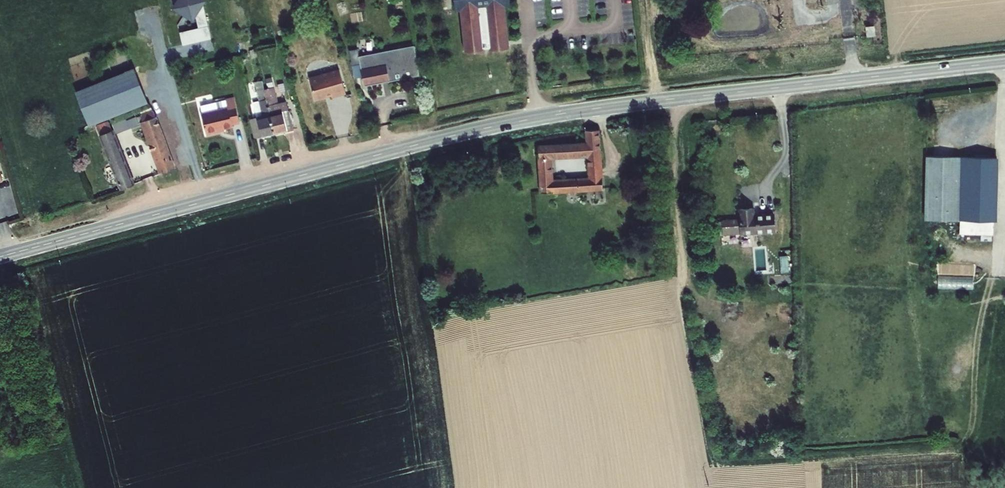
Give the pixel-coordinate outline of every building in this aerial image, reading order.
[(170,8),(194,22),(197,17),(199,28),(180,32),(182,44),(210,39),(204,6),(207,0),(175,0),(170,8)] [(465,54),(486,52),(486,50),(489,50),(489,52),(510,50),(507,7),(512,7),(511,0),(454,0),(456,12),(461,11),(465,54)] [(857,31),(858,41),(862,41),(866,40),(865,31),(857,31)] [(418,76),(414,48),(358,57),(357,50),(350,51),(352,65),(360,64),(364,86),(382,83),(382,81),(387,80),(388,82),(404,80),(404,79),(418,76)] [(77,92),(90,124),(146,101),(134,69),(77,92)] [(327,101),(345,96),(339,70),(309,78),(315,101),(327,98),(327,101)] [(274,132),(292,128),(286,101),(279,103),(272,76),(262,79),(274,132)] [(262,135),(274,132),(262,79),(250,82),(262,135)] [(200,106),(207,133),(233,126),(232,123),(240,121),(234,97),(200,106)] [(139,114),(160,172),(171,167),(151,110),(139,114)] [(120,190),(131,186),(109,120),(97,124),(120,190)] [(554,179),(553,158),(590,156),(591,166),(602,166),(601,128),(588,128),(589,144),(539,146),(541,193),(603,191),(602,177),(591,178),(554,179)] [(961,233),(994,234),(996,158),(926,157),(925,219),(962,220),(961,233)] [(591,166),(591,178),(602,177),(602,166),(591,166)] [(774,234),(773,217),(753,218),(753,209),(739,209),(739,222),(723,222),(723,235),(774,234)] [(973,289),(973,278),(937,277),(937,289),(973,289)]
